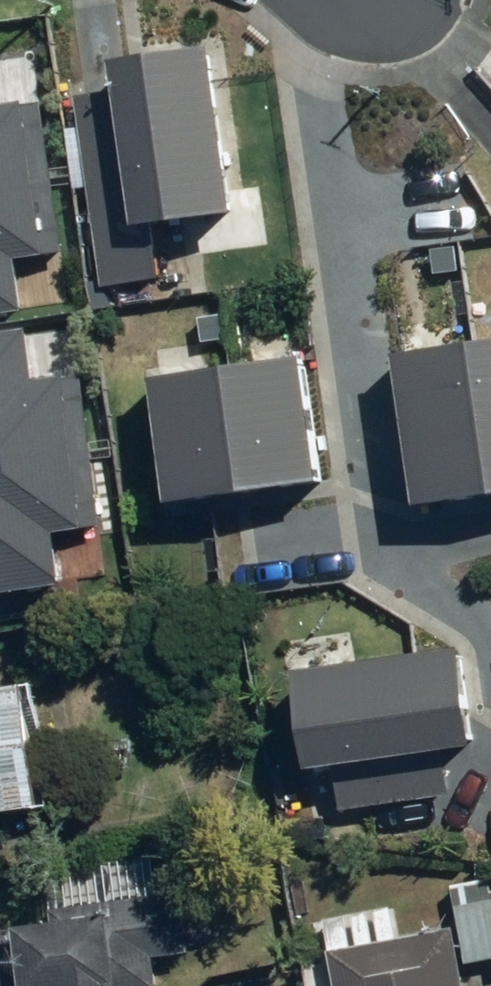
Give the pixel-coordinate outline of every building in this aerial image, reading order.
[(197,50),(83,65),(106,234),(220,219),(197,50)] [(0,55),(0,333),(20,331),(38,321),(7,55),(0,55)] [(0,334),(0,586),(52,579),(20,331),(0,334)] [(359,359),(381,522),(490,507),(490,342),(359,359)] [(285,361),(130,377),(144,514),(299,498),(285,361)] [(427,668),(249,693),(260,772),(321,764),(327,813),(445,797),(427,668)] [(71,798),(52,675),(0,683),(0,809),(71,798)] [(463,878),(482,953),(490,954),(490,881),(463,878)] [(141,984),(178,980),(168,894),(0,914),(0,945),(5,985),(141,985),(141,984)] [(341,939),(350,985),(473,985),(459,916),(341,939)]
